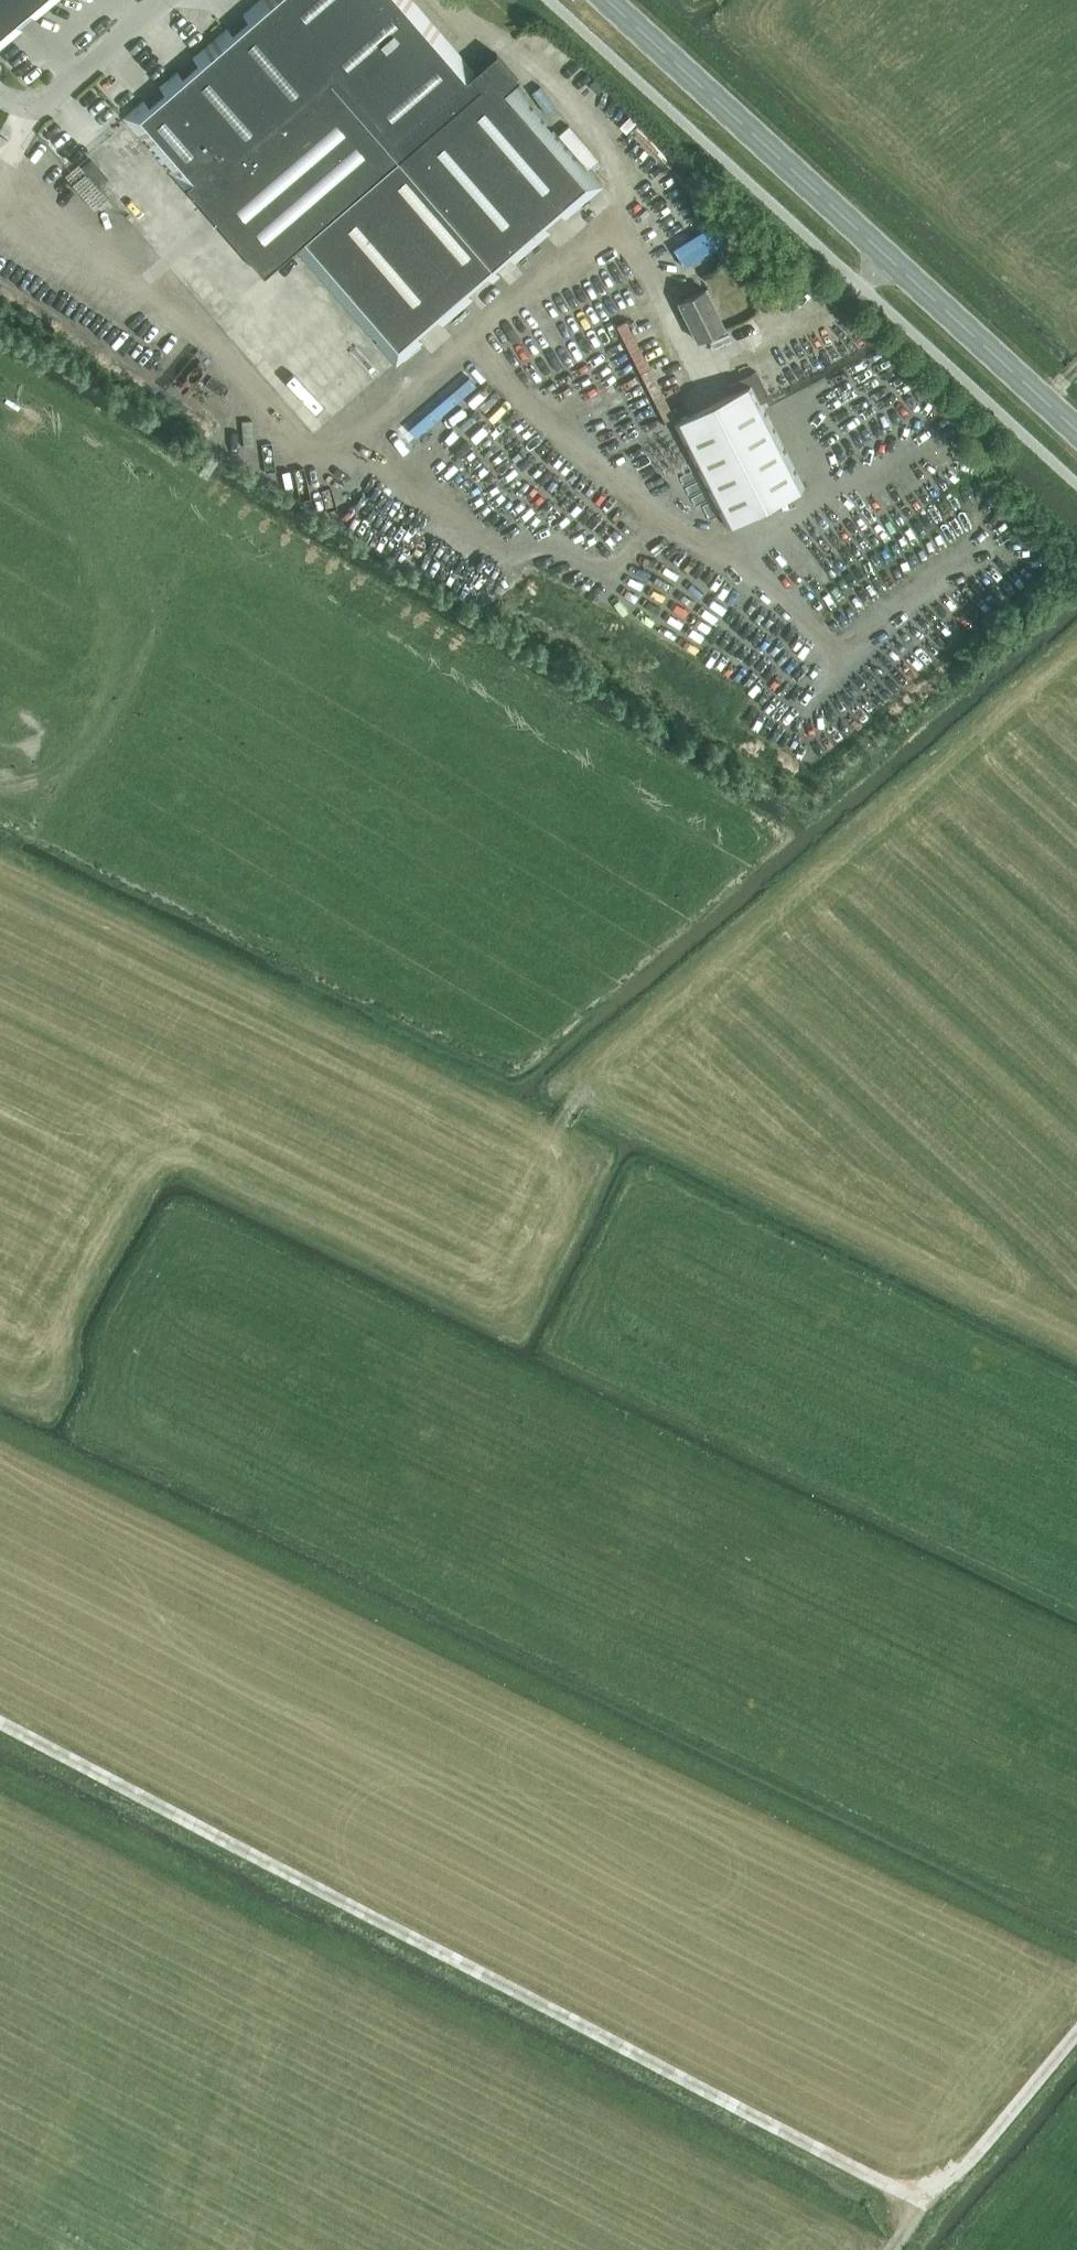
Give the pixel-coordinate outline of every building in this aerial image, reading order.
[(32,0),(0,0),(0,27),(32,0)] [(245,18),(248,21),(232,35),(229,31),(195,61),(198,65),(182,78),(179,74),(161,90),(165,93),(149,107),(146,103),(136,112),(125,122),(264,275),(295,250),(397,366),(598,186),(510,85),(519,78),(497,53),(472,75),(462,63),(458,67),(444,51),(448,48),(407,0),(265,0),(245,18)] [(724,327),(705,289),(679,302),(697,340),(724,327)] [(675,411),(632,313),(620,318),(662,416),(675,411)] [(734,391),(674,422),(726,524),(804,485),(761,400),(769,396),(756,369),(730,383),(734,391)]
